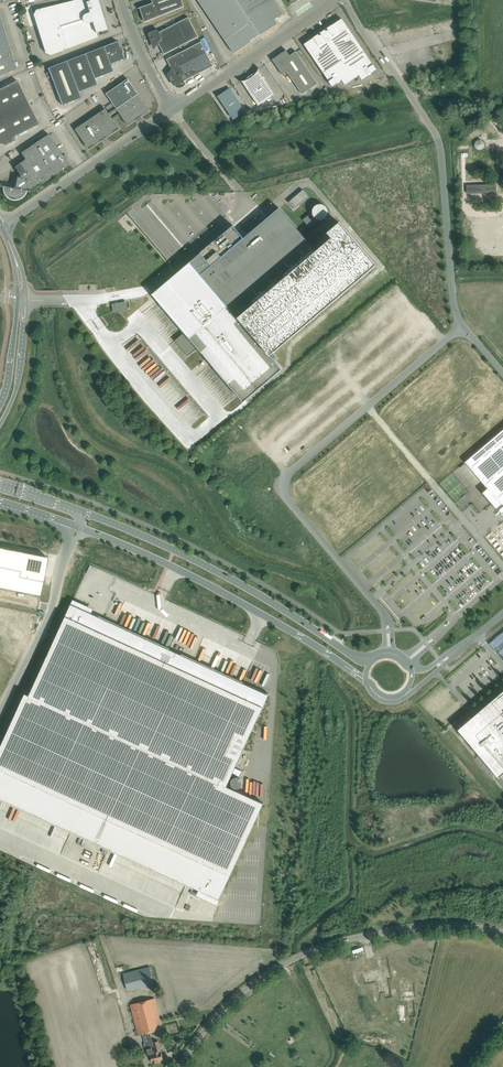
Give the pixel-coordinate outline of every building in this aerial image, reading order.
[(103,18),(98,0),(91,0),(87,1),(87,0),(76,0),(36,10),(33,15),(45,53),(50,55),(98,36),(97,33),(107,30),(103,18)] [(138,11),(139,12),(139,13),(140,13),(141,14),(145,22),(184,7),(181,0),(151,0),(152,3),(137,8),(138,11)] [(234,54),(252,42),(251,40),(259,34),(260,36),(278,24),(275,19),(284,13),(275,0),(199,0),(198,1),(234,54)] [(0,16),(0,76),(17,69),(0,16)] [(198,37),(188,17),(159,32),(158,30),(149,33),(151,37),(150,38),(154,47),(157,43),(158,42),(164,55),(198,37)] [(314,38),(304,44),(329,81),(332,86),(338,83),(337,81),(339,80),(340,81),(342,80),(345,85),(359,75),(362,80),(369,75),(368,73),(370,72),(371,73),(377,70),(373,65),(342,19),(332,25),(327,28),(328,30),(326,31),(325,30),(320,33),(321,34),(319,36),(318,34),(313,38),(314,38)] [(95,79),(113,71),(110,64),(124,59),(122,53),(123,53),(121,47),(120,47),(117,41),(48,68),(62,105),(81,98),(79,92),(97,85),(95,79)] [(175,85),(177,87),(178,88),(179,88),(180,88),(181,88),(182,88),(182,87),(183,87),(184,87),(184,86),(185,86),(185,85),(186,84),(184,81),(214,66),(201,42),(167,59),(172,70),(168,75),(174,85),(175,85)] [(318,84),(296,51),(290,56),(286,50),(272,60),(272,59),(272,60),(282,74),(282,75),(283,74),(285,77),(289,74),(302,94),(318,84)] [(263,77),(258,70),(259,69),(259,68),(259,69),(258,70),(257,72),(256,73),(255,74),(254,75),(253,76),(252,77),(250,78),(249,79),(248,79),(247,80),(246,80),(244,81),(242,81),(241,81),(240,81),(240,82),(241,82),(242,81),(259,106),(275,95),(265,79),(264,76),(263,77)] [(150,111),(128,79),(106,94),(116,109),(118,111),(128,126),(150,111)] [(28,103),(17,81),(0,89),(0,116),(28,103)] [(229,89),(218,96),(231,115),(234,119),(245,112),(242,107),(229,89)] [(28,103),(0,116),(0,144),(5,146),(16,140),(14,137),(39,124),(28,103)] [(93,117),(75,129),(85,144),(89,149),(89,150),(120,129),(116,123),(116,124),(110,115),(118,111),(116,109),(109,114),(106,109),(93,117)] [(70,165),(48,134),(21,153),(25,159),(20,163),(26,172),(21,176),(18,172),(17,176),(15,187),(14,187),(13,188),(0,185),(0,186),(3,186),(3,187),(2,188),(2,189),(3,190),(3,191),(3,192),(3,193),(4,194),(5,195),(5,196),(6,197),(7,198),(8,198),(9,199),(10,200),(12,200),(13,201),(14,201),(16,201),(17,200),(18,200),(20,200),(21,199),(22,198),(23,198),(24,197),(25,196),(25,195),(26,194),(26,193),(27,192),(27,191),(31,192),(31,191),(30,191),(30,190),(41,182),(42,184),(67,167),(70,165)] [(480,140),(479,140),(478,140),(477,141),(476,141),(475,142),(475,143),(474,143),(474,144),(474,145),(474,146),(475,147),(475,148),(476,149),(477,149),(477,150),(478,150),(479,150),(480,150),(481,150),(482,149),(483,149),(483,148),(484,147),(484,146),(484,145),(484,144),(484,143),(483,142),(483,141),(482,141),(481,140),(480,140)] [(496,184),(476,185),(477,193),(496,193),(496,184)] [(309,197),(303,190),(289,202),(294,209),(309,197)] [(219,236),(213,241),(214,242),(201,253),(200,252),(190,261),(190,262),(152,294),(184,332),(175,341),(176,342),(177,340),(189,354),(187,355),(188,356),(198,348),(243,402),(282,369),(270,355),(376,265),(339,223),(324,235),(328,240),(316,251),(279,208),(244,238),(233,225),(220,237),(219,236),(220,236),(219,236)] [(303,220),(310,228),(316,222),(309,214),(303,220)] [(216,393),(222,398),(230,390),(227,387),(223,391),(220,388),(216,393)] [(465,462),(489,490),(485,493),(502,515),(502,430),(465,462)] [(40,596),(44,576),(48,557),(20,552),(0,547),(0,588),(40,596)] [(269,695),(89,613),(91,609),(73,600),(29,696),(25,694),(0,749),(0,799),(201,891),(200,894),(218,903),(264,803),(227,786),(269,695)] [(458,729),(497,775),(499,777),(502,773),(502,691),(474,715),(458,729)] [(149,967),(123,973),(127,990),(154,983),(149,967)] [(130,1005),(138,1035),(143,1034),(145,1044),(144,1044),(146,1050),(147,1049),(148,1054),(150,1054),(152,1062),(158,1061),(153,1042),(152,1042),(150,1032),(163,1029),(154,998),(130,1005)] [(158,1041),(153,1042),(158,1061),(163,1059),(161,1051),(158,1041)]
